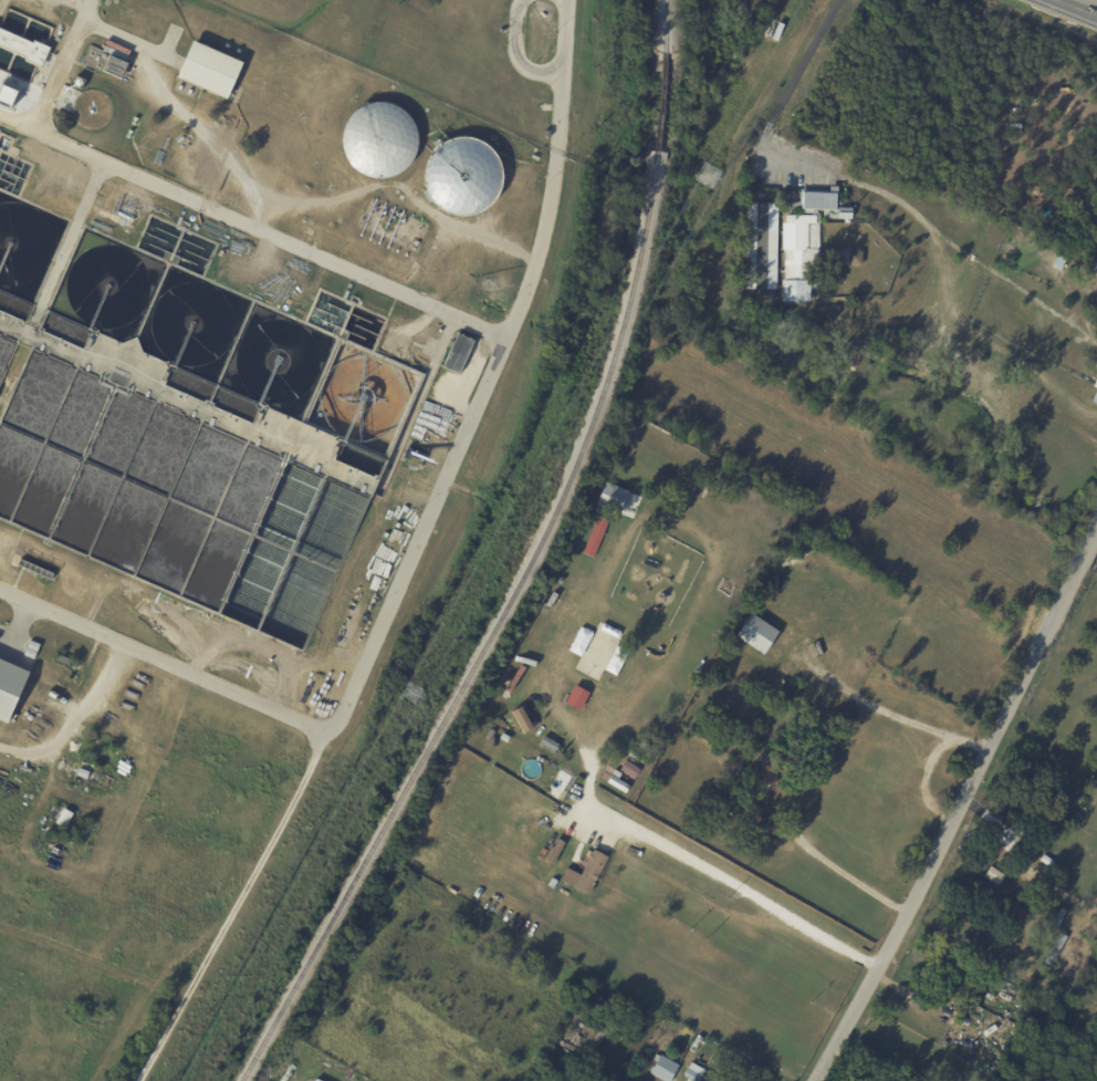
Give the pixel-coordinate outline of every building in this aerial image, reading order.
[(24,59),(0,48),(0,29),(32,43),(33,41),(49,48),(40,67),(24,60),(24,59)] [(217,51),(241,62),(224,98),(175,76),(190,39),(217,51)] [(127,62),(119,80),(81,64),(88,44),(109,53),(108,54),(127,62)] [(354,111),(352,114),(348,117),(346,122),(345,126),(343,131),(343,135),(343,139),(343,144),(344,148),(345,153),(347,156),(349,160),(353,164),(356,167),(359,169),(364,171),(368,174),(373,175),(377,176),(382,176),(386,175),(390,174),(395,173),(398,170),(403,168),(406,165),(409,163),(411,158),(414,155),(416,150),(417,146),(417,142),(418,137),(417,133),(416,128),(415,124),(412,119),(410,116),(407,113),(404,110),(400,106),(396,104),(393,103),(388,102),(384,101),(379,101),(375,101),(370,102),(366,103),(362,105),(358,108),(354,111)] [(445,141),(440,144),(436,148),(432,153),(429,158),(427,164),(426,169),(426,176),(426,181),(427,187),(429,193),(432,198),(437,202),(441,206),(446,209),(451,211),(458,214),(463,214),(469,214),(476,212),(481,210),(487,207),(491,204),(494,199),(498,195),(501,189),(502,183),(503,177),(503,171),(502,165),(500,159),(498,154),(494,149),(490,145),(485,142),(480,138),(474,137),(468,136),(462,136),(457,136),(450,138),(445,141)] [(823,218),(823,210),(816,210),(816,211),(819,211),(818,289),(809,289),(809,302),(797,302),(797,304),(784,304),(784,302),(781,302),(781,280),(783,280),(784,250),(782,250),(782,224),(784,224),(784,215),(800,215),(800,206),(777,205),(775,290),(744,289),(745,201),(800,202),(800,198),(802,198),(802,193),(828,193),(828,186),(836,186),(836,193),(836,211),(837,207),(850,208),(850,219),(823,218)] [(863,251),(861,266),(847,264),(848,250),(863,251)] [(773,291),(774,291),(774,297),(772,297),(772,300),(758,299),(758,290),(773,291)] [(628,491),(618,516),(595,506),(605,481),(628,491)] [(593,557),(608,520),(597,516),(582,552),(593,557)] [(777,632),(762,655),(734,636),(750,613),(777,632)] [(576,667),(601,679),(624,633),(599,620),(576,667)] [(704,643),(697,638),(702,628),(712,634),(708,644),(704,643)] [(71,659),(69,665),(58,659),(59,654),(71,659)] [(6,727),(0,724),(0,662),(29,675),(6,727)] [(522,676),(511,693),(504,688),(518,668),(524,673),(522,676)] [(588,691),(573,684),(564,703),(579,710),(588,691)] [(521,733),(531,728),(520,706),(510,710),(521,733)] [(637,749),(625,742),(630,731),(631,731),(635,727),(646,732),(637,749)] [(102,765),(86,797),(65,786),(80,755),(102,765)] [(639,768),(624,760),(619,770),(634,778),(639,768)] [(765,811),(758,823),(745,815),(752,803),(765,811)] [(607,857),(588,895),(574,887),(592,851),(607,857)] [(1044,854),(1055,862),(1051,870),(1048,869),(1044,874),(1041,872),(1045,865),(1039,861),(1044,854)] [(1074,867),(1066,882),(1061,879),(1067,864),(1074,867)] [(1003,873),(988,866),(983,876),(998,883),(1003,873)] [(1026,912),(1016,931),(997,922),(1009,901),(1014,904),(1014,902),(1020,904),(1017,907),(1026,912)] [(1049,905),(1052,906),(1046,917),(1039,914),(1046,903),(1049,905)] [(654,931),(659,935),(656,939),(640,928),(644,924),(654,931)] [(572,1029),(577,1035),(573,1040),(567,1036),(572,1029)] [(582,1039),(576,1048),(577,1048),(574,1053),(564,1048),(565,1047),(563,1046),(565,1043),(566,1043),(567,1043),(572,1047),(577,1037),(582,1039)] [(603,1042),(608,1046),(606,1051),(599,1048),(603,1042)] [(678,1067),(670,1080),(660,1080),(649,1074),(650,1072),(647,1070),(655,1056),(659,1057),(659,1056),(678,1067)] [(704,1071),(699,1080),(686,1080),(687,1080),(683,1077),(690,1063),(704,1071)]
